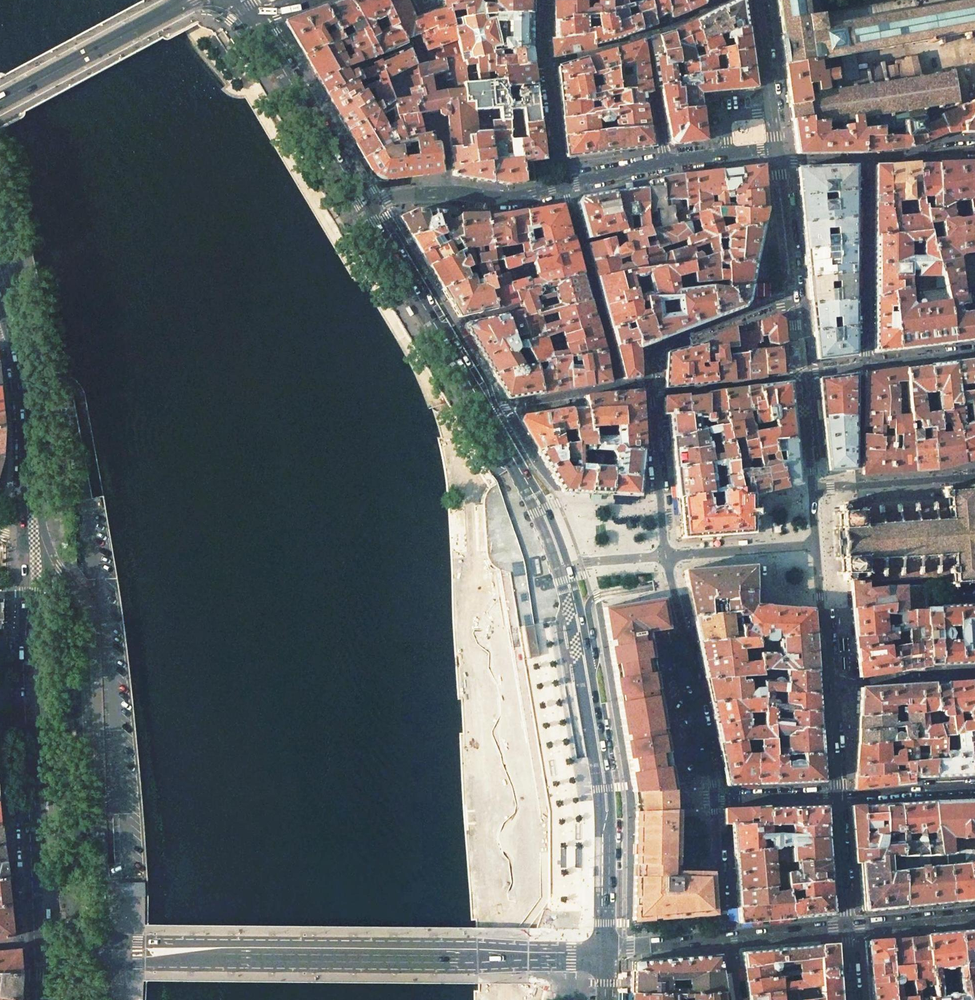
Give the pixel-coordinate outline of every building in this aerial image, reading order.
[(324,8),(341,39),(365,28),(349,0),(345,0),(324,8)] [(365,28),(380,56),(393,50),(406,44),(384,0),(349,0),(365,28)] [(406,44),(408,48),(417,66),(456,57),(461,56),(453,21),(451,13),(444,14),(444,9),(420,18),(415,20),(405,0),(384,0),(406,44)] [(420,18),(444,9),(443,0),(413,0),(420,18)] [(487,16),(504,14),(531,14),(531,0),(443,0),(444,9),(444,14),(451,13),(453,21),(487,16)] [(554,1),(554,15),(554,22),(569,21),(569,17),(613,15),(612,10),(611,5),(611,0),(603,0),(597,0),(597,6),(595,6),(594,6),(593,6),(592,7),(591,7),(591,8),(590,10),(585,11),(584,1),(554,1)] [(611,5),(612,10),(626,6),(624,0),(611,0),(611,5)] [(643,30),(655,25),(654,20),(649,0),(626,6),(612,10),(613,15),(617,39),(643,30)] [(649,0),(654,20),(669,12),(666,0),(649,0)] [(703,0),(666,0),(669,12),(671,18),(704,4),(703,0)] [(743,0),(738,0),(722,8),(730,32),(747,28),(743,0)] [(778,7),(780,24),(781,33),(782,37),(780,37),(780,41),(782,41),(783,52),(784,63),(783,63),(784,67),(785,65),(817,60),(840,56),(851,54),(861,53),(928,40),(932,40),(938,39),(968,33),(974,32),(974,0),(899,0),(868,6),(821,14),(819,0),(777,0),(778,7)] [(304,56),(341,39),(324,8),(285,23),(304,56)] [(696,21),(705,54),(732,48),(730,32),(722,8),(696,21)] [(487,16),(453,21),(461,56),(456,57),(458,64),(464,63),(492,56),(491,54),(516,48),(531,49),(531,26),(531,14),(504,14),(487,16)] [(554,38),(592,33),(594,46),(607,43),(617,39),(613,15),(569,17),(569,21),(554,22),(554,31),(554,38)] [(673,32),(677,64),(682,64),(695,64),(695,59),(705,57),(705,54),(696,21),(673,32)] [(316,75),(326,94),(360,75),(357,70),(347,73),(345,68),(380,56),(365,28),(341,39),(304,56),(316,75)] [(747,28),(730,32),(732,48),(749,45),(747,28)] [(658,36),(661,56),(663,68),(673,65),(677,64),(673,32),(658,36)] [(962,133),(968,133),(974,133),(974,32),(968,33),(969,39),(971,103),(972,113),(962,127),(962,132),(962,133)] [(553,57),(594,49),(594,46),(592,33),(554,38),(551,39),(553,57)] [(938,39),(940,45),(969,39),(968,33),(938,39)] [(651,52),(652,57),(661,56),(658,36),(649,39),(651,52)] [(643,93),(649,93),(650,93),(650,92),(642,41),(614,50),(615,68),(616,91),(632,91),(633,94),(643,93)] [(698,94),(754,88),(755,87),(749,45),(732,48),(705,54),(705,57),(695,59),(695,64),(682,64),(682,73),(676,74),(673,75),(674,84),(675,90),(679,90),(680,109),(683,110),(700,108),(698,94)] [(417,66),(408,48),(392,56),(357,70),(360,75),(326,94),(338,112),(348,130),(376,113),(381,110),(393,103),(412,100),(414,106),(420,104),(419,97),(423,96),(417,66)] [(516,48),(491,54),(492,56),(493,69),(508,68),(519,68),(533,64),(532,57),(531,49),(516,48)] [(589,76),(615,68),(614,50),(585,59),(589,76)] [(851,54),(854,74),(864,72),(863,71),(861,53),(851,54)] [(788,87),(790,105),(802,103),(807,102),(806,92),(856,85),(854,74),(851,54),(840,56),(842,69),(819,73),(817,60),(785,65),(788,87)] [(519,68),(508,68),(493,69),(492,56),(464,63),(465,68),(464,71),(466,84),(505,80),(506,87),(536,85),(534,74),(533,68),(533,64),(519,68)] [(652,57),(656,87),(659,87),(674,84),(673,75),(676,74),(675,68),(673,67),(673,65),(663,68),(661,56),(652,57)] [(857,131),(888,126),(888,128),(901,125),(903,135),(904,135),(903,128),(904,127),(904,123),(918,121),(918,119),(922,119),(924,120),(924,119),(923,110),(925,110),(925,107),(937,106),(937,109),(940,109),(940,105),(954,103),(954,106),(958,106),(957,103),(960,102),(961,102),(962,101),(963,100),(964,97),(964,95),(964,93),(965,91),(964,83),(963,81),(962,79),(961,77),(960,75),(959,75),(956,73),(956,71),(953,72),(952,69),(949,70),(950,73),(936,75),(935,72),(933,72),(933,75),(920,77),(919,74),(918,74),(916,66),(914,57),(911,57),(911,56),(905,57),(906,58),(903,58),(904,60),(894,62),(895,65),(883,67),(882,62),(879,63),(880,68),(865,70),(865,72),(864,72),(854,74),(856,85),(806,92),(807,102),(802,103),(790,105),(789,105),(789,107),(791,107),(792,114),(792,118),(791,118),(791,121),(793,121),(808,118),(809,125),(824,123),(824,125),(827,125),(827,122),(840,121),(841,123),(842,123),(844,123),(843,120),(854,119),(855,121),(856,121),(857,131)] [(456,57),(417,66),(423,96),(432,94),(429,77),(444,71),(446,80),(454,79),(456,90),(463,89),(463,85),(466,84),(464,71),(465,68),(464,63),(458,64),(456,57)] [(561,103),(589,101),(589,98),(616,91),(615,68),(589,76),(585,59),(557,68),(559,86),(561,103)] [(537,94),(536,85),(506,87),(505,80),(466,84),(463,85),(463,89),(465,103),(472,103),(473,111),(497,110),(498,119),(498,121),(508,120),(507,111),(522,109),(523,124),(540,122),(537,94)] [(664,113),(669,141),(673,144),(703,140),(700,108),(683,110),(680,109),(679,90),(675,90),(674,84),(659,87),(664,113)] [(432,94),(423,96),(419,97),(420,104),(414,106),(416,117),(424,118),(440,116),(443,117),(447,116),(450,148),(469,147),(466,138),(474,136),(473,121),(473,111),(472,103),(465,103),(463,89),(456,90),(432,94)] [(563,118),(590,115),(593,113),(607,112),(613,110),(614,108),(645,105),(643,93),(633,94),(632,91),(616,91),(589,98),(589,101),(561,103),(562,112),(563,118)] [(412,100),(393,103),(395,110),(398,122),(402,138),(402,139),(421,136),(416,117),(414,106),(412,100)] [(393,103),(381,110),(384,114),(387,115),(395,110),(393,103)] [(958,108),(940,115),(946,134),(954,133),(962,132),(962,127),(972,113),(971,103),(958,108)] [(565,138),(607,131),(649,129),(645,105),(614,108),(613,110),(607,112),(593,113),(590,115),(563,118),(564,130),(565,138)] [(516,120),(517,132),(518,140),(525,140),(525,134),(523,124),(522,109),(507,111),(508,120),(516,120)] [(376,113),(348,130),(355,141),(364,156),(387,143),(402,138),(398,122),(386,128),(376,113)] [(932,139),(945,134),(946,134),(940,115),(939,114),(931,117),(930,119),(933,124),(922,128),(922,131),(921,132),(924,142),(932,139)] [(826,133),(824,125),(824,123),(809,125),(808,118),(793,121),(796,153),(797,154),(815,154),(862,153),(861,137),(903,135),(901,125),(888,128),(888,126),(857,131),(856,121),(855,121),(854,119),(843,120),(844,123),(842,123),(843,133),(841,132),(832,132),(826,133)] [(479,180),(506,185),(525,182),(523,162),(521,162),(518,140),(512,141),(511,139),(510,132),(510,130),(508,120),(498,121),(498,119),(473,121),(474,136),(466,138),(469,147),(450,148),(452,176),(479,180)] [(904,127),(903,128),(904,135),(907,135),(921,132),(921,130),(920,128),(922,128),(922,124),(924,124),(925,123),(924,120),(922,119),(918,119),(918,121),(904,123),(904,127)] [(540,122),(523,124),(525,134),(541,132),(541,127),(540,122)] [(607,131),(565,138),(567,157),(653,147),(649,129),(607,131)] [(541,132),(525,134),(525,140),(518,140),(521,162),(523,162),(529,161),(544,159),(543,144),(541,132)] [(921,132),(907,135),(909,148),(918,144),(924,142),(921,132)] [(402,138),(387,143),(364,156),(378,178),(386,179),(414,175),(442,172),(438,144),(429,145),(428,139),(430,139),(429,136),(428,136),(427,135),(421,136),(402,139),(402,138)] [(886,150),(909,148),(907,135),(904,135),(903,135),(861,137),(862,153),(886,150)] [(529,161),(523,162),(525,182),(533,181),(531,165),(529,161)] [(971,163),(962,163),(936,164),(938,210),(925,213),(930,232),(940,274),(941,274),(944,288),(949,306),(958,304),(964,303),(958,257),(961,255),(965,254),(974,252),(974,173),(971,163)] [(924,206),(922,206),(921,200),(920,200),(917,164),(888,167),(888,200),(894,235),(911,233),(930,232),(925,213),(924,206)] [(917,164),(920,200),(921,200),(922,206),(924,206),(925,213),(938,210),(936,164),(917,164)] [(874,166),(875,236),(894,235),(888,200),(888,167),(888,165),(874,166)] [(763,166),(693,174),(696,213),(722,208),(743,210),(752,210),(766,208),(764,182),(763,166)] [(854,166),(798,168),(799,183),(800,196),(855,191),(854,173),(854,166)] [(682,175),(686,209),(687,214),(696,213),(693,174),(686,174),(682,175)] [(686,209),(682,175),(671,176),(667,177),(661,179),(664,208),(673,207),(675,225),(688,222),(687,214),(686,209)] [(646,188),(645,212),(647,228),(652,230),(675,225),(673,207),(664,208),(661,179),(654,180),(648,182),(650,189),(646,188)] [(341,196),(338,196),(335,192),(336,188),(332,181),(325,186),(338,208),(345,204),(341,196)] [(647,228),(645,212),(646,188),(626,190),(613,192),(624,231),(624,233),(641,231),(647,228)] [(855,191),(800,196),(802,211),(803,223),(855,218),(855,191)] [(587,239),(624,231),(613,192),(593,195),(580,198),(577,203),(587,239)] [(526,212),(525,244),(526,253),(572,238),(563,205),(538,209),(526,212)] [(766,208),(752,210),(743,210),(722,208),(696,213),(687,214),(688,222),(675,225),(652,230),(647,228),(648,231),(655,246),(641,250),(644,269),(673,266),(670,253),(702,240),(715,235),(722,231),(762,227),(764,218),(766,208)] [(413,211),(400,217),(403,223),(409,232),(410,234),(425,232),(445,226),(445,243),(456,238),(458,238),(459,217),(447,223),(445,212),(413,211)] [(486,218),(491,262),(493,261),(500,260),(526,253),(525,244),(526,212),(503,215),(486,218)] [(488,263),(491,262),(486,218),(486,214),(468,215),(459,215),(459,217),(458,238),(456,238),(462,251),(467,261),(473,275),(473,277),(474,277),(480,278),(491,275),(488,263)] [(855,218),(803,223),(806,250),(855,246),(855,218)] [(445,226),(425,232),(410,234),(416,245),(421,254),(445,243),(445,226)] [(762,227),(722,231),(715,235),(716,239),(725,238),(727,242),(725,245),(717,245),(721,263),(754,264),(758,245),(762,227)] [(612,239),(588,244),(590,255),(592,261),(641,250),(655,246),(648,231),(647,228),(641,231),(624,233),(625,237),(617,237),(619,242),(625,240),(626,245),(621,244),(618,248),(614,248),(612,239)] [(894,235),(875,236),(874,298),(891,293),(891,292),(908,288),(908,270),(916,270),(918,291),(944,288),(941,274),(940,274),(930,232),(911,233),(894,235)] [(693,262),(694,273),(695,283),(727,280),(726,289),(750,286),(752,273),(754,264),(721,263),(717,245),(716,239),(715,235),(702,240),(670,253),(673,266),(693,262)] [(429,266),(462,251),(456,238),(445,243),(421,254),(422,255),(426,261),(429,266)] [(572,238),(526,253),(500,260),(504,270),(522,264),(522,265),(523,266),(524,267),(525,267),(526,267),(532,265),(537,280),(530,282),(529,281),(528,281),(527,280),(527,279),(509,284),(506,273),(498,275),(493,261),(491,262),(488,263),(491,275),(495,290),(490,292),(496,309),(518,302),(515,293),(582,274),(575,251),(572,238)] [(806,252),(809,277),(854,273),(855,246),(806,250),(806,252)] [(641,250),(592,261),(595,272),(597,278),(633,270),(644,269),(641,250)] [(462,251),(429,266),(435,277),(437,281),(442,288),(473,275),(467,261),(462,251)] [(648,316),(645,300),(678,296),(677,291),(675,278),(694,273),(693,262),(673,266),(644,269),(633,270),(597,278),(604,306),(610,329),(648,316)] [(854,273),(809,277),(811,303),(811,304),(855,300),(854,273)] [(544,312),(558,307),(589,301),(585,286),(582,274),(515,293),(518,302),(520,301),(523,309),(526,315),(544,312)] [(473,275),(442,288),(451,304),(459,317),(496,309),(490,292),(495,290),(491,275),(480,278),(483,285),(476,287),(474,277),(473,277),(473,275)] [(714,318),(742,307),(747,301),(750,286),(726,289),(708,287),(714,318)] [(685,329),(714,318),(708,287),(696,289),(677,291),(678,296),(645,300),(648,316),(656,340),(685,329)] [(908,288),(891,292),(891,293),(897,350),(953,342),(949,306),(944,288),(918,291),(919,302),(916,302),(917,305),(912,306),(909,303),(908,288)] [(875,326),(875,352),(897,350),(891,293),(874,298),(875,326)] [(855,300),(811,304),(812,307),(814,332),(855,328),(855,300)] [(543,332),(559,326),(594,316),(591,307),(589,301),(558,307),(544,312),(526,315),(523,309),(505,314),(518,343),(524,341),(543,335),(543,332)] [(953,342),(974,340),(974,311),(973,311),(963,312),(959,311),(958,304),(949,306),(953,342)] [(493,375),(535,365),(524,341),(518,343),(505,314),(466,323),(465,327),(480,352),(493,375)] [(597,329),(594,316),(559,326),(543,332),(543,335),(524,341),(535,365),(551,361),(568,357),(568,359),(574,358),(584,355),(604,352),(597,329)] [(614,346),(636,341),(638,347),(656,340),(648,316),(610,329),(614,346)] [(776,316),(762,321),(762,342),(756,342),(756,351),(762,351),(776,350),(778,350),(777,345),(786,342),(784,327),(782,319),(776,316)] [(734,328),(734,353),(744,352),(756,351),(756,342),(762,342),(762,321),(754,323),(734,328)] [(713,364),(729,360),(728,353),(734,353),(734,328),(731,329),(724,331),(718,335),(712,337),(703,343),(704,362),(706,364),(713,364)] [(816,353),(817,360),(855,355),(855,328),(814,332),(815,339),(816,353)] [(639,377),(638,347),(636,341),(614,346),(623,379),(624,380),(638,377),(639,377)] [(786,342),(777,345),(778,350),(781,373),(789,364),(788,353),(786,342)] [(664,388),(715,383),(713,364),(706,364),(704,362),(703,343),(666,353),(664,388)] [(776,350),(762,351),(764,376),(781,373),(778,350),(776,350)] [(764,376),(762,351),(756,351),(744,352),(747,380),(764,378),(764,376)] [(574,358),(568,359),(570,388),(571,388),(591,384),(609,381),(604,352),(584,355),(585,359),(574,361),(574,358)] [(729,360),(732,381),(732,382),(747,380),(744,352),(734,353),(728,353),(729,360)] [(568,357),(551,361),(555,391),(570,388),(568,359),(568,357)] [(713,364),(715,383),(732,381),(729,360),(713,364)] [(928,365),(931,393),(936,392),(939,412),(953,411),(953,405),(958,405),(957,393),(974,391),(974,360),(928,365)] [(535,365),(541,393),(541,394),(555,391),(551,361),(535,365)] [(516,397),(541,393),(535,365),(493,375),(500,387),(507,398),(507,399),(516,397)] [(907,397),(909,417),(910,431),(933,430),(933,428),(939,428),(938,413),(938,412),(925,413),(923,394),(931,393),(928,365),(905,369),(906,387),(907,397)] [(910,431),(909,417),(904,417),(896,417),(895,387),(906,387),(905,369),(905,368),(865,374),(864,389),(863,427),(863,436),(862,458),(862,474),(864,474),(902,472),(903,472),(914,471),(910,431)] [(821,401),(823,420),(854,416),(854,375),(818,379),(821,401)] [(780,384),(758,387),(763,409),(767,409),(767,412),(768,415),(769,421),(771,430),(757,432),(760,449),(774,446),(773,441),(794,438),(791,409),(789,383),(780,384)] [(758,386),(743,388),(749,412),(753,411),(755,424),(769,421),(768,415),(767,412),(767,409),(763,409),(758,387),(758,386)] [(752,426),(750,422),(747,412),(749,412),(743,388),(723,391),(726,411),(726,417),(727,424),(731,442),(734,452),(734,459),(734,460),(746,460),(740,435),(753,433),(752,426)] [(614,455),(643,455),(643,450),(640,392),(639,391),(629,392),(604,394),(586,396),(587,407),(589,428),(592,428),(596,450),(611,451),(614,455)] [(708,400),(705,414),(713,413),(714,421),(715,424),(715,428),(727,424),(726,417),(726,411),(723,391),(707,393),(707,395),(708,400)] [(957,393),(958,405),(953,405),(953,411),(956,411),(957,434),(960,451),(962,463),(974,458),(974,391),(957,393)] [(667,397),(664,398),(664,415),(669,415),(683,413),(687,398),(687,395),(667,397)] [(698,396),(687,398),(683,413),(705,414),(708,400),(707,395),(698,396)] [(907,397),(901,397),(901,409),(905,409),(904,417),(909,417),(907,397)] [(587,407),(570,409),(577,443),(563,444),(563,448),(564,462),(574,462),(578,462),(578,473),(575,492),(582,493),(590,493),(594,465),(592,465),(583,464),(583,450),(596,450),(592,428),(589,428),(587,407)] [(556,451),(559,451),(561,448),(563,448),(563,444),(577,443),(570,409),(541,413),(523,417),(520,421),(531,439),(538,450),(555,447),(556,451)] [(933,430),(934,454),(935,470),(962,463),(960,451),(957,434),(956,411),(953,411),(939,412),(938,412),(938,413),(939,428),(933,428),(933,430)] [(705,414),(683,413),(669,415),(671,437),(700,430),(699,418),(704,418),(705,419),(706,420),(707,421),(709,422),(710,422),(713,422),(714,421),(713,413),(705,414)] [(825,447),(828,471),(854,469),(854,416),(823,420),(825,447)] [(700,430),(671,437),(672,453),(731,442),(727,424),(715,428),(705,429),(700,430)] [(910,431),(914,471),(935,470),(934,454),(933,430),(910,431)] [(746,460),(734,460),(736,471),(765,469),(760,449),(757,432),(753,433),(740,435),(746,460)] [(795,441),(794,438),(773,441),(774,446),(778,464),(785,487),(799,484),(795,441)] [(731,442),(672,453),(674,468),(734,459),(734,452),(731,442)] [(774,446),(760,449),(765,469),(766,475),(767,492),(768,491),(770,491),(785,487),(778,464),(774,446)] [(555,447),(538,450),(552,474),(562,491),(575,492),(578,473),(578,462),(574,462),(574,467),(567,467),(564,462),(563,448),(561,448),(559,451),(556,451),(555,447)] [(595,458),(594,465),(602,466),(603,455),(595,455),(595,458)] [(614,455),(614,465),(618,465),(619,466),(620,466),(620,467),(620,468),(619,475),(640,475),(643,455),(614,455)] [(734,459),(674,468),(675,477),(675,483),(737,474),(736,471),(734,460),(734,459)] [(594,465),(590,493),(599,494),(609,494),(611,475),(612,466),(602,466),(594,465)] [(614,465),(612,466),(611,475),(619,475),(620,468),(620,467),(620,466),(619,466),(618,465),(614,465)] [(765,469),(736,471),(737,474),(740,489),(741,494),(752,494),(754,494),(767,492),(766,475),(765,469)] [(677,498),(707,492),(740,489),(737,474),(675,483),(677,498)] [(625,495),(638,496),(640,475),(619,475),(611,475),(609,494),(625,495)] [(944,487),(944,489),(941,490),(942,495),(933,496),(933,492),(930,493),(930,496),(845,502),(845,505),(839,505),(839,512),(834,512),(834,515),(836,515),(840,519),(843,518),(843,522),(841,522),(837,527),(834,527),(834,529),(836,529),(836,530),(833,530),(833,534),(836,534),(837,535),(840,533),(840,536),(841,537),(840,538),(842,540),(843,540),(844,546),(842,546),(841,549),(841,550),(841,552),(841,553),(840,553),(838,552),(837,553),(834,553),(834,557),(838,557),(836,557),(837,560),(839,560),(843,563),(845,563),(846,565),(846,567),(844,567),(840,571),(838,572),(837,572),(837,575),(843,574),(844,581),(849,581),(849,583),(850,582),(866,581),(948,576),(949,584),(952,584),(952,587),(955,587),(954,585),(974,582),(974,484),(972,484),(944,487)] [(708,536),(753,533),(753,519),(753,514),(752,494),(741,494),(740,489),(707,492),(677,498),(679,516),(681,538),(708,536)] [(494,572),(494,557),(460,558),(461,573),(494,572)] [(689,592),(694,616),(736,611),(733,592),(754,591),(754,588),(754,580),(754,566),(712,569),(684,571),(689,592)] [(852,608),(890,605),(891,612),(904,611),(903,586),(885,587),(866,588),(866,581),(850,582),(851,595),(852,608)] [(925,608),(924,585),(903,586),(904,611),(925,610),(925,608)] [(773,606),(754,605),(754,591),(733,592),(736,611),(739,611),(741,638),(756,637),(813,633),(811,609),(780,607),(773,606)] [(603,608),(631,781),(632,788),(633,792),(634,792),(673,790),(674,790),(674,786),(672,774),(649,632),(668,629),(663,598),(603,608)] [(894,633),(906,632),(927,629),(925,610),(904,611),(891,612),(890,605),(852,608),(853,621),(855,636),(892,634),(894,633)] [(957,606),(938,607),(938,632),(940,664),(957,663),(960,663),(974,663),(974,605),(957,606)] [(938,632),(938,607),(925,608),(925,610),(927,629),(929,665),(934,665),(940,664),(938,632)] [(736,611),(694,616),(696,626),(699,641),(741,638),(739,611),(736,611)] [(535,640),(533,626),(524,627),(529,657),(538,656),(535,640)] [(929,665),(927,629),(906,632),(907,645),(894,647),(894,648),(897,671),(913,668),(929,665)] [(759,669),(816,671),(814,651),(813,633),(756,637),(757,647),(757,650),(758,654),(758,661),(759,669)] [(896,639),(894,633),(892,634),(855,636),(857,656),(859,677),(897,671),(894,648),(888,648),(888,640),(896,639)] [(741,638),(699,641),(700,649),(702,660),(742,656),(742,649),(751,648),(757,647),(756,637),(741,638)] [(758,661),(758,654),(749,655),(749,657),(751,659),(756,659),(756,661),(743,662),(742,656),(702,660),(704,669),(706,678),(760,675),(759,669),(758,661)] [(784,691),(818,694),(817,681),(816,671),(759,669),(760,675),(761,690),(762,690),(762,696),(762,699),(769,700),(770,698),(771,690),(784,691)] [(760,675),(706,678),(708,688),(711,702),(762,696),(762,690),(761,690),(760,675)] [(973,706),(970,681),(955,682),(945,682),(954,733),(962,731),(962,730),(968,729),(974,727),(973,716),(973,706)] [(954,733),(945,682),(938,683),(933,683),(936,711),(942,736),(946,735),(954,734),(954,733)] [(920,712),(923,739),(942,737),(942,736),(936,711),(933,683),(903,685),(860,688),(859,699),(859,716),(920,712)] [(818,703),(818,694),(784,691),(784,698),(770,698),(769,700),(762,699),(763,707),(819,712),(818,703)] [(762,696),(711,702),(713,712),(716,723),(747,719),(750,719),(757,718),(763,718),(763,707),(762,699),(762,696)] [(819,712),(763,707),(763,718),(764,728),(772,727),(774,727),(820,729),(819,720),(819,712)] [(858,733),(857,744),(923,739),(920,712),(859,716),(858,729),(858,733)] [(747,719),(716,723),(717,733),(720,743),(754,740),(773,737),(772,727),(764,728),(763,718),(757,718),(756,723),(757,726),(748,726),(748,723),(748,721),(749,721),(750,719),(747,719)] [(790,756),(801,756),(822,755),(821,742),(820,729),(774,727),(772,727),(773,737),(774,757),(790,756)] [(934,759),(934,776),(954,775),(970,775),(968,729),(962,730),(962,731),(954,733),(954,734),(946,735),(945,758),(934,759)] [(923,739),(857,744),(856,753),(856,763),(889,761),(934,759),(945,758),(946,735),(942,736),(942,737),(923,739)] [(774,757),(773,737),(754,740),(754,748),(759,748),(760,753),(755,753),(755,784),(766,784),(775,783),(774,757)] [(754,748),(754,740),(720,743),(724,763),(728,785),(755,784),(755,753),(749,753),(749,752),(745,752),(745,747),(748,749),(754,748)] [(793,760),(791,761),(790,761),(790,756),(774,757),(775,783),(823,781),(822,767),(822,755),(801,756),(801,761),(800,761),(799,760),(796,760),(793,760)] [(864,788),(913,783),(912,777),(923,777),(934,776),(934,759),(889,761),(856,763),(855,773),(855,776),(854,789),(864,788)] [(637,811),(673,810),(673,802),(673,790),(634,792),(636,803),(637,811)] [(934,801),(938,854),(946,853),(974,851),(974,799),(934,801)] [(938,854),(934,801),(899,804),(900,834),(901,854),(901,856),(938,854)] [(900,834),(899,804),(883,805),(885,835),(900,834)] [(859,862),(877,860),(877,856),(901,854),(900,834),(885,835),(865,837),(863,807),(863,805),(851,806),(853,836),(856,863),(859,862)] [(863,807),(865,837),(885,835),(883,805),(863,807)] [(787,808),(768,809),(769,824),(789,825),(794,825),(827,825),(826,817),(825,806),(787,808)] [(732,825),(769,824),(768,809),(768,807),(736,808),(724,809),(725,817),(725,824),(732,825)] [(634,892),(633,920),(713,913),(711,873),(676,872),(677,812),(677,810),(673,810),(637,811),(636,811),(635,813),(634,892)] [(769,824),(732,825),(733,835),(734,851),(762,849),(762,839),(766,839),(767,840),(769,841),(769,848),(771,848),(776,849),(777,848),(778,848),(778,847),(779,847),(779,846),(785,845),(787,845),(788,843),(789,841),(790,839),(791,839),(793,838),(801,838),(801,839),(828,838),(827,832),(827,825),(794,825),(789,825),(769,824)] [(785,862),(829,858),(828,847),(828,838),(801,839),(801,838),(793,838),(791,839),(790,839),(789,841),(788,843),(791,847),(790,848),(786,848),(785,845),(779,846),(779,847),(778,847),(778,848),(777,848),(776,849),(779,862),(785,862)] [(7,879),(9,879),(4,847),(4,846),(0,846),(0,879),(7,879)] [(762,849),(734,851),(735,868),(737,890),(787,886),(787,884),(787,882),(787,880),(788,869),(785,862),(779,862),(781,869),(775,870),(771,848),(769,848),(762,849)] [(946,853),(951,902),(969,900),(974,900),(974,851),(946,853)] [(951,902),(946,853),(938,854),(901,856),(904,906),(951,902)] [(904,906),(901,856),(901,854),(877,856),(877,860),(859,862),(861,887),(863,911),(897,907),(904,906)] [(829,858),(785,862),(788,869),(787,880),(787,882),(787,884),(831,880),(830,869),(829,858)] [(10,906),(7,879),(0,879),(0,907),(10,906)] [(789,899),(832,895),(831,886),(831,880),(787,884),(787,886),(789,899)] [(144,882),(119,883),(119,897),(144,896),(144,882)] [(787,886),(737,890),(737,897),(738,907),(789,902),(789,899),(787,886)] [(823,915),(833,913),(832,895),(789,899),(789,902),(791,918),(802,917),(823,915)] [(789,902),(738,907),(739,922),(753,921),(780,919),(791,918),(789,902)] [(13,937),(10,906),(0,907),(0,939),(13,937)] [(968,989),(974,988),(974,929),(959,931),(968,989)] [(939,968),(943,967),(943,968),(944,968),(946,969),(950,968),(951,967),(953,967),(952,966),(957,965),(961,994),(968,993),(968,989),(959,931),(938,933),(925,934),(925,936),(929,964),(931,964),(932,984),(928,985),(929,993),(929,997),(941,995),(939,968)] [(909,937),(912,978),(914,996),(915,999),(930,999),(929,997),(929,993),(926,994),(927,997),(918,998),(918,988),(921,988),(922,986),(921,980),(927,979),(927,985),(928,985),(932,984),(931,964),(929,964),(925,936),(914,937),(909,937)] [(897,938),(890,939),(894,998),(901,997),(899,984),(902,982),(902,979),(912,978),(909,937),(897,938)] [(890,939),(864,941),(868,989),(868,999),(895,999),(894,998),(890,939)] [(819,977),(838,975),(837,955),(836,943),(820,944),(821,955),(820,955),(821,969),(818,969),(819,977)] [(761,950),(741,952),(742,957),(743,967),(820,955),(821,955),(820,944),(761,950)] [(21,974),(20,950),(12,950),(0,951),(0,973),(21,974)] [(669,958),(633,962),(632,971),(670,972),(722,969),(720,954),(669,958)] [(745,980),(793,975),(799,974),(818,969),(821,969),(820,955),(743,967),(744,971),(745,980)] [(693,994),(725,991),(723,978),(722,969),(670,972),(632,971),(632,993),(681,994),(683,994),(693,994)] [(793,975),(745,980),(746,988),(747,995),(777,990),(798,987),(820,984),(819,977),(818,969),(799,974),(799,980),(794,981),(793,975)] [(13,999),(20,999),(20,988),(21,974),(0,973),(0,998),(13,999)] [(822,996),(821,999),(840,999),(839,990),(838,975),(819,977),(820,984),(822,996)] [(801,998),(822,996),(820,984),(798,987),(777,990),(747,995),(748,999),(801,999),(801,998)] [(547,999),(542,986),(526,991),(482,988),(487,999),(542,999),(547,999)] [(683,994),(683,997),(690,997),(691,999),(727,999),(725,991),(693,994),(683,994)] [(930,999),(970,999),(968,993),(961,994),(957,994),(956,993),(954,993),(953,992),(949,992),(947,994),(946,994),(946,995),(941,995),(929,997),(930,999)]
